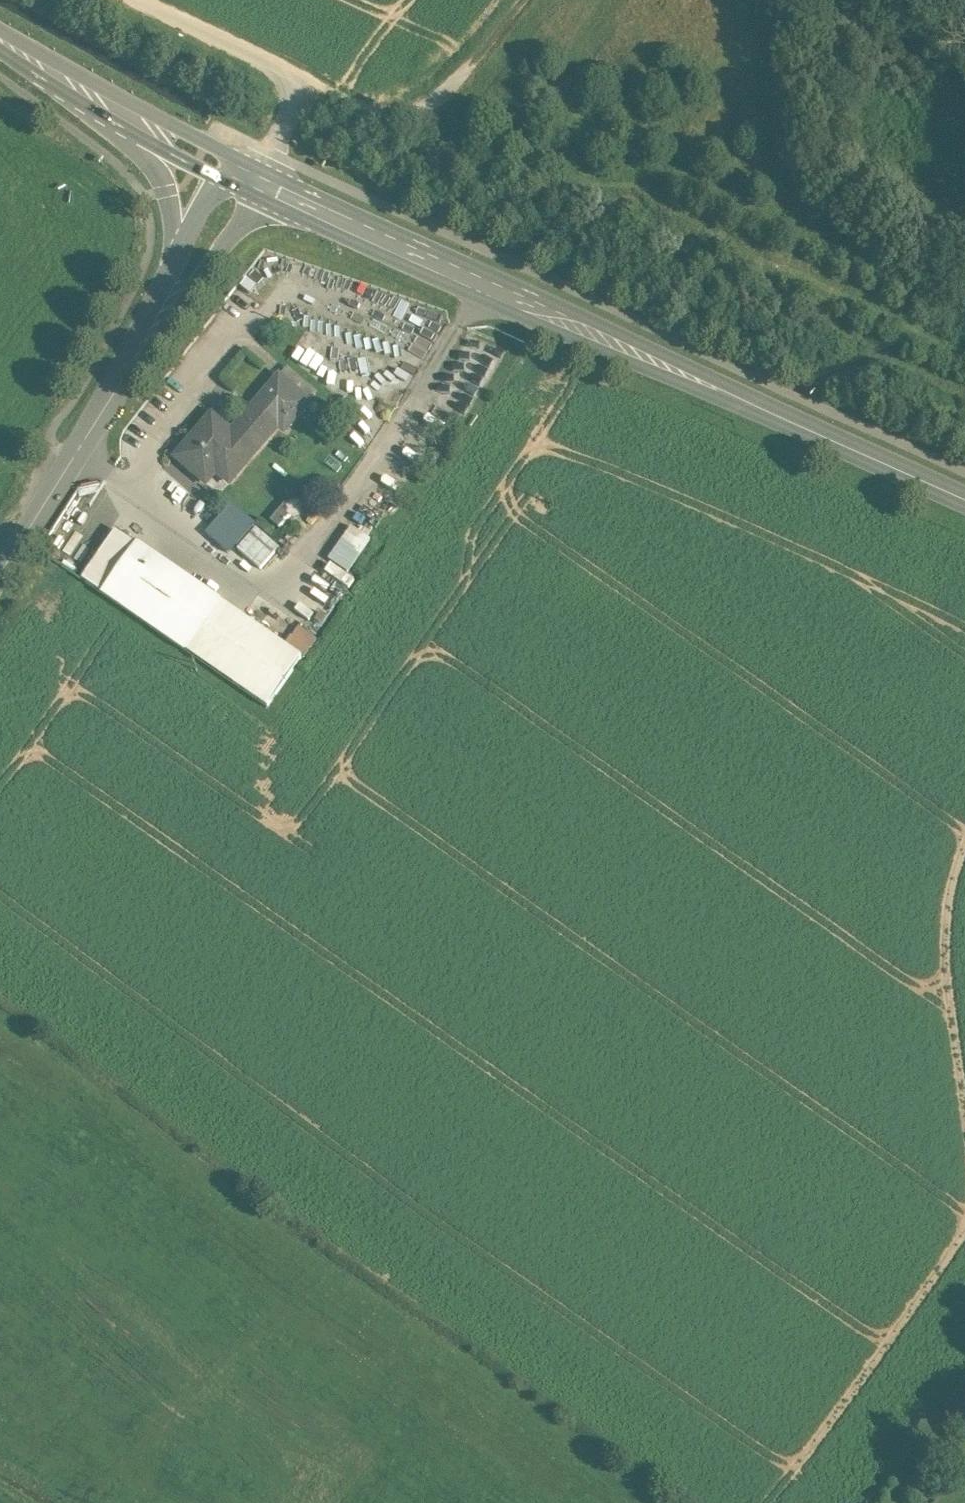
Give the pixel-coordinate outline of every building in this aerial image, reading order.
[(280,379),(257,405),(280,425),(279,426),(285,431),(308,404),(280,379)] [(231,437),(211,419),(177,459),(203,481),(214,469),(230,483),(279,426),(280,425),(257,405),(231,437)] [(297,519),(312,503),(297,489),(270,518),(279,527),(292,513),(297,519)] [(232,505),(207,535),(223,549),(248,520),(232,505)] [(352,527),(329,560),(348,573),(371,540),(352,527)] [(121,534),(87,583),(105,596),(139,546),(121,534)] [(221,602),(139,546),(105,596),(187,652),(221,602)] [(240,615),(221,602),(187,652),(206,665),(240,615)] [(240,615),(206,665),(270,708),(304,659),(240,615)]
